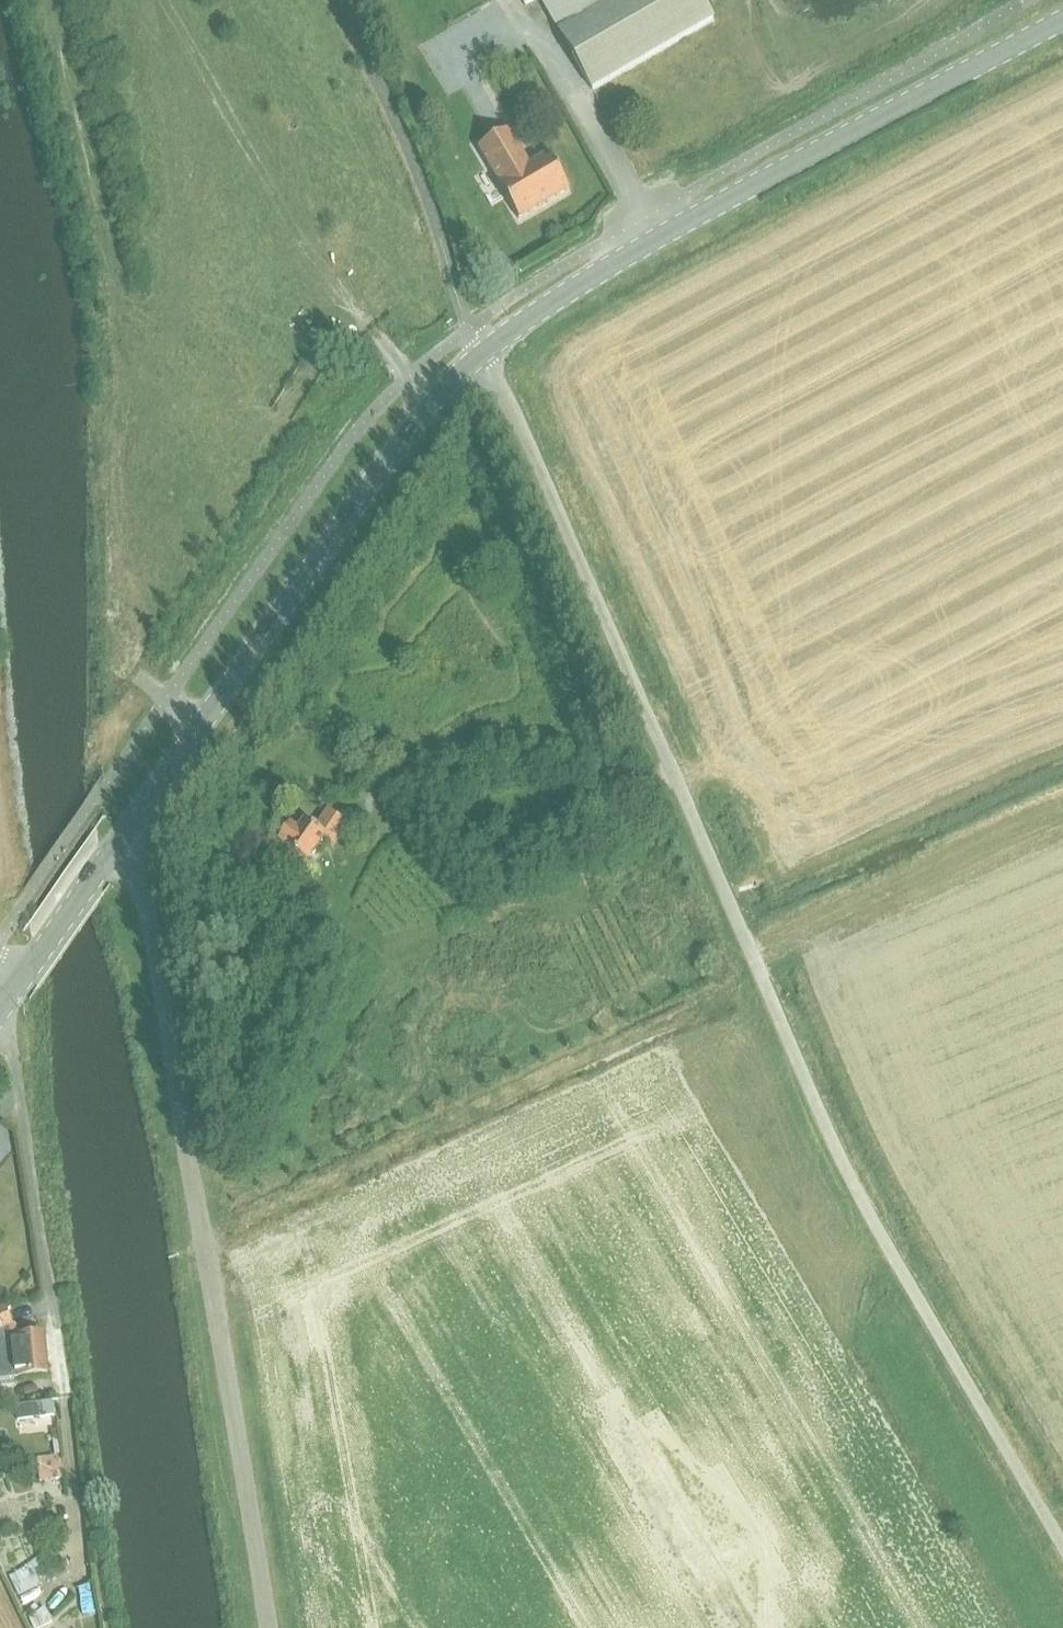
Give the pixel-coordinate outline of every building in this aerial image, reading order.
[(582,0),(538,0),(558,33),(590,14),(582,0)] [(558,33),(592,92),(595,90),(714,20),(702,0),(614,0),(590,14),(558,33)] [(590,14),(614,0),(582,0),(590,14)] [(570,190),(550,154),(531,164),(511,129),(480,146),(500,182),(499,182),(519,218),(570,190)] [(270,811),(260,826),(271,833),(281,818),(270,811)] [(332,848),(347,826),(328,812),(316,829),(304,821),(298,830),(290,825),(278,843),(307,863),(322,842),(332,848)] [(256,823),(248,830),(260,844),(269,837),(256,823)] [(299,908),(295,918),(308,924),(313,914),(299,908)] [(0,1311),(0,1379),(14,1377),(45,1374),(41,1335),(15,1338),(3,1310),(0,1311)] [(46,1402),(14,1407),(16,1422),(48,1417),(46,1402)] [(51,1431),(54,1455),(60,1455),(57,1431),(51,1431)] [(58,1461),(58,1455),(36,1459),(39,1481),(62,1478),(60,1461),(58,1461)] [(89,1588),(78,1592),(83,1618),(91,1617),(89,1588)] [(29,1619),(33,1627),(37,1627),(52,1622),(44,1607),(29,1619)]
